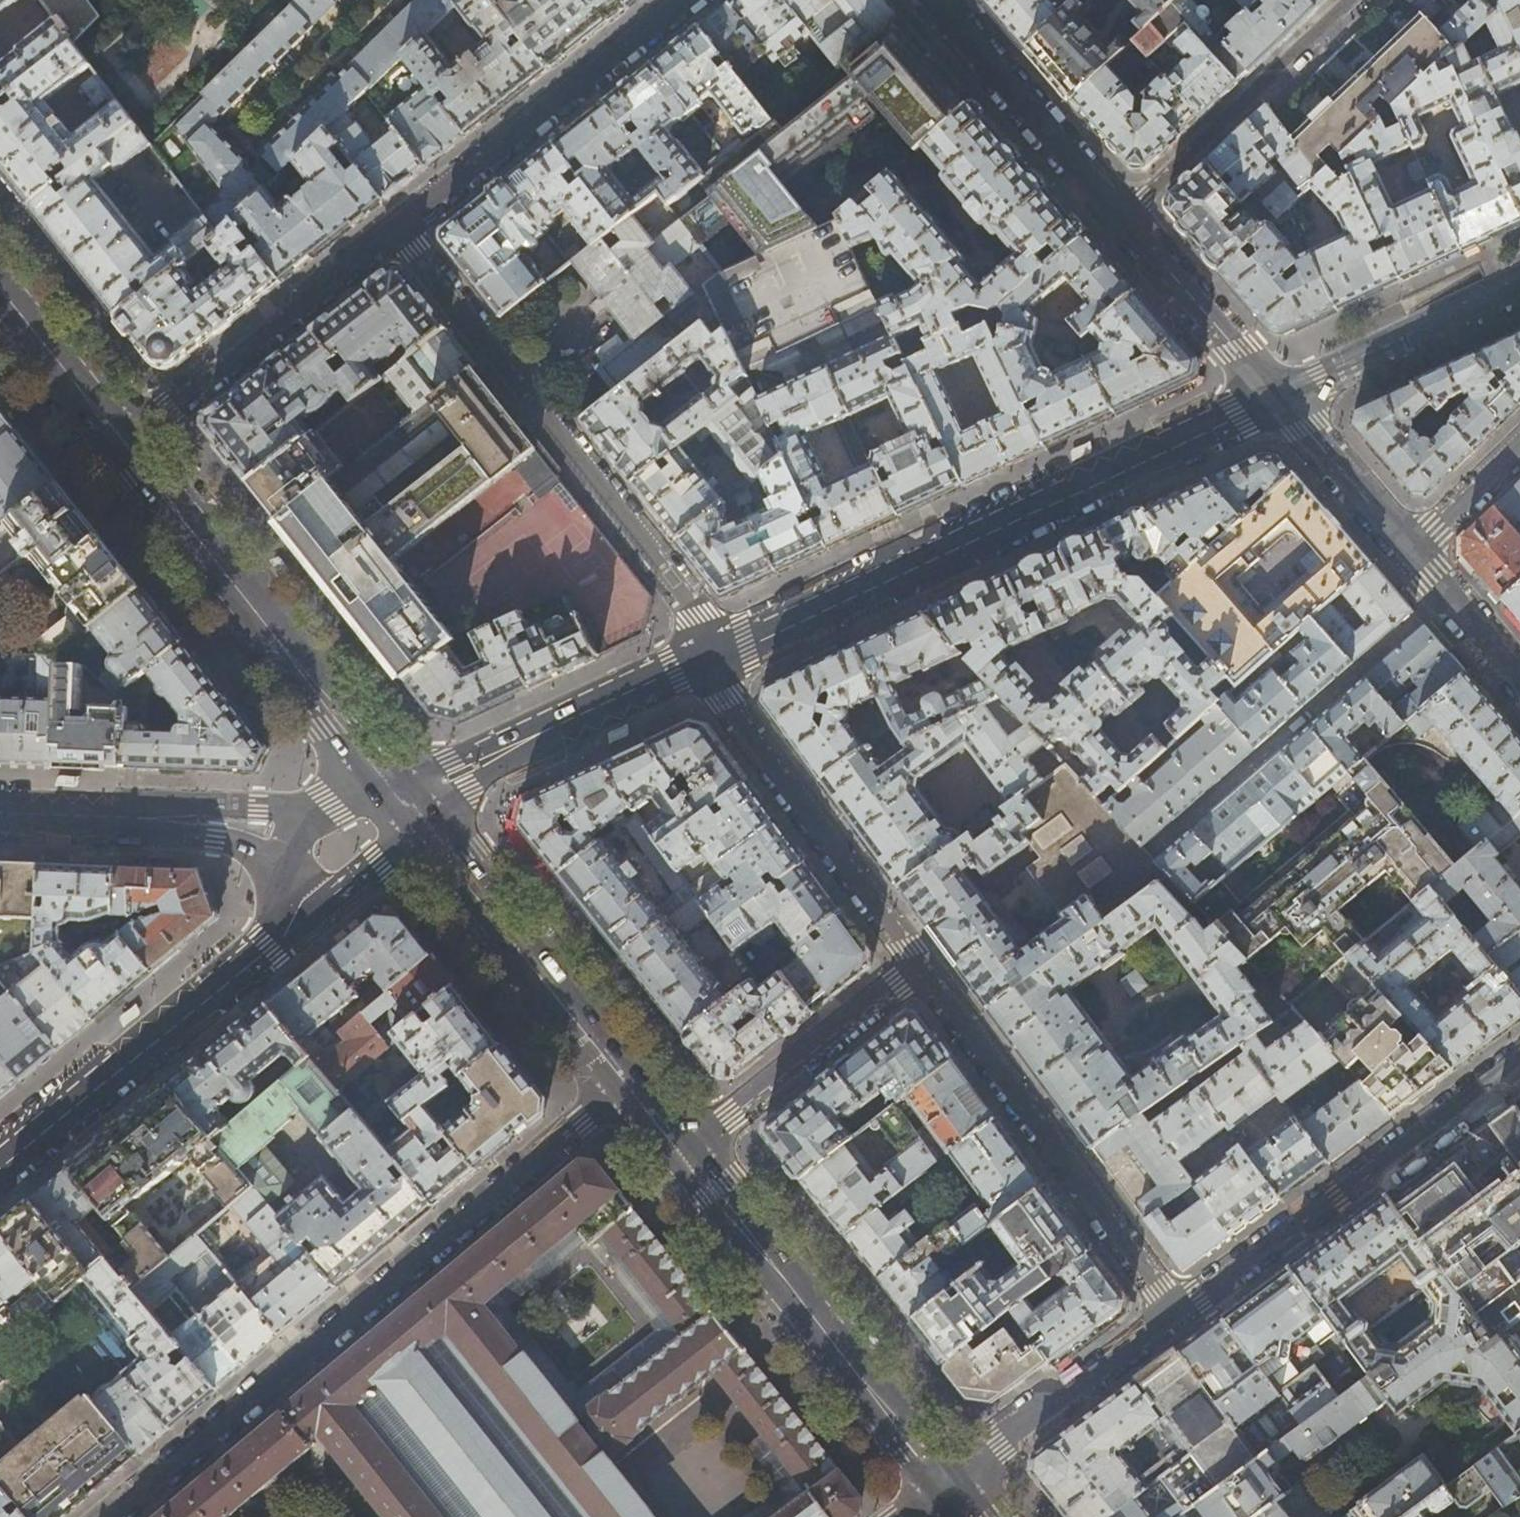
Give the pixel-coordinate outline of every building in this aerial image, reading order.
[(18,0),(0,0),(0,14),(18,0)] [(58,19),(76,43),(101,17),(89,0),(44,0),(58,19)] [(271,26),(259,39),(152,145),(174,174),(181,183),(202,211),(220,235),(234,221),(268,189),(294,164),(328,131),(346,114),(367,94),(404,58),(424,39),(427,35),(451,13),(455,9),(464,0),(417,0),(258,158),(226,125),(206,123),(196,113),(205,103),(220,119),(341,0),(298,0),(271,26)] [(491,0),(464,0),(455,9),(471,29),(471,30),(472,30),(473,31),(474,30),(475,30),(485,43),(448,72),(440,62),(440,61),(441,60),(440,60),(440,59),(424,39),(404,58),(412,69),(466,136),(508,103),(548,70),(491,0)] [(548,70),(588,39),(628,8),(621,0),(491,0),(548,70)] [(729,4),(780,70),(782,67),(783,67),(785,67),(787,67),(789,66),(791,65),(792,64),(793,62),(794,61),(795,59),(795,57),(797,56),(793,51),(795,49),(793,47),(810,32),(805,26),(784,0),(734,0),(729,4)] [(805,26),(811,21),(829,41),(822,47),(840,69),(902,20),(885,0),(784,0),(805,26)] [(1002,21),(1027,50),(1078,0),(1077,0),(1063,0),(1066,3),(1062,7),(1057,10),(1048,0),(984,0),(1002,21)] [(1078,0),(1027,50),(1048,74),(1072,101),(1127,48),(1120,40),(1111,49),(1079,15),(1088,7),(1082,0),(1078,0)] [(1134,1),(1146,15),(1138,23),(1145,31),(1151,26),(1178,0),(1135,0),(1134,1)] [(1245,10),(1217,37),(1249,71),(1283,39),(1314,9),(1306,0),(1258,0),(1266,8),(1254,20),(1245,11),(1257,0),(1237,0),(1245,10)] [(1406,0),(1393,0),(1377,14),(1353,38),(1371,59),(1336,92),(1318,71),(1299,89),(1274,112),(1273,114),(1320,179),(1331,168),(1344,156),(1383,119),(1396,107),(1449,57),(1455,51),(1439,34),(1427,22),(1406,0)] [(1314,9),(1324,0),(1306,0),(1314,9)] [(1427,22),(1440,10),(1434,2),(1436,0),(1406,0),(1427,22)] [(1483,0),(1473,0),(1439,34),(1455,51),(1465,42),(1487,21),(1495,13),(1483,0)] [(1495,13),(1502,6),(1509,0),(1483,0),(1495,13)] [(1502,6),(1519,45),(1519,0),(1509,0),(1502,6)] [(716,14),(699,27),(756,99),(784,75),(780,70),(729,4),(716,14)] [(1502,6),(1495,13),(1487,21),(1500,51),(1474,63),(1465,42),(1455,51),(1449,57),(1519,210),(1519,137),(1519,135),(1516,136),(1499,99),(1499,95),(1519,86),(1519,45),(1502,6)] [(456,19),(451,13),(427,35),(431,41),(435,41),(455,20),(456,19)] [(259,39),(271,26),(260,15),(248,27),(259,39)] [(76,43),(58,19),(21,48),(20,51),(1,66),(0,64),(0,104),(76,43)] [(954,80),(902,20),(840,69),(773,122),(761,131),(741,147),(727,159),(712,171),(706,175),(680,196),(668,205),(681,221),(701,246),(722,273),(820,227),(784,183),(879,107),(917,151),(921,148),(973,102),(954,80)] [(1166,43),(1151,26),(1145,31),(1133,42),(1147,58),(1149,60),(1166,43)] [(676,46),(653,64),(692,115),(704,130),(712,122),(701,107),(701,102),(708,95),(714,97),(735,122),(733,124),(743,136),(747,134),(755,128),(756,129),(757,130),(759,131),(760,131),(761,131),(773,122),(756,99),(699,27),(676,46)] [(1190,33),(1174,49),(1182,59),(1188,57),(1192,54),(1198,60),(1191,67),(1188,67),(1170,84),(1200,119),(1238,82),(1190,33)] [(1133,42),(1127,48),(1072,101),(1091,123),(1130,169),(1145,170),(1200,119),(1170,84),(1163,77),(1144,95),(1147,98),(1146,117),(1135,117),(1135,101),(1131,96),(1131,92),(1122,81),(1147,58),(1133,42)] [(76,43),(0,104),(0,168),(1,169),(31,207),(136,123),(120,102),(70,142),(60,129),(65,124),(60,118),(54,122),(41,105),(92,65),(76,43)] [(1403,124),(1413,146),(1420,160),(1428,178),(1434,191),(1462,251),(1493,236),(1519,224),(1519,210),(1449,57),(1396,107),(1403,124)] [(630,83),(605,102),(640,146),(664,176),(680,196),(706,175),(678,140),(676,140),(670,133),(671,127),(677,121),(683,122),(692,115),(653,64),(630,83)] [(386,119),(395,130),(426,167),(447,150),(466,136),(412,69),(397,80),(395,82),(395,92),(404,104),(386,119)] [(77,85),(97,112),(116,96),(96,70),(77,85)] [(580,122),(553,143),(619,227),(633,216),(660,195),(668,205),(680,196),(664,176),(643,193),(643,195),(635,202),(612,173),(613,168),(618,164),(623,171),(627,170),(634,165),(635,162),(629,155),(640,146),(605,102),(580,122)] [(1031,169),(973,102),(921,148),(945,176),(944,177),(943,179),(943,180),(943,181),(944,181),(944,182),(968,210),(967,210),(967,211),(967,212),(979,226),(980,227),(981,227),(982,227),(983,227),(983,226),(992,237),(993,237),(994,237),(995,237),(996,237),(997,236),(997,235),(1016,257),(981,286),(965,266),(966,266),(966,265),(967,265),(967,263),(967,262),(967,261),(966,260),(939,229),(940,228),(940,227),(940,226),(939,226),(931,216),(930,216),(930,215),(929,215),(928,215),(903,187),(904,186),(904,185),(904,184),(892,172),(839,218),(854,249),(876,239),(880,245),(886,258),(887,258),(889,259),(891,258),(892,257),(893,256),(920,287),(914,292),(899,299),(899,298),(898,298),(898,297),(897,297),(896,297),(895,297),(880,304),(886,317),(895,336),(903,354),(998,309),(1086,233),(1031,169)] [(1238,132),(1206,162),(1248,197),(1253,193),(1259,187),(1261,188),(1285,166),(1275,156),(1282,149),(1302,168),(1275,200),(1286,211),(1290,207),(1311,188),(1320,179),(1273,114),(1267,104),(1238,132)] [(356,127),(346,114),(328,131),(383,201),(406,183),(426,167),(395,130),(374,146),(358,125),(356,127)] [(1393,129),(1383,119),(1344,156),(1353,175),(1401,280),(1432,265),(1462,251),(1434,191),(1396,208),(1375,164),(1413,146),(1403,124),(1393,129)] [(152,145),(136,123),(31,207),(79,268),(83,273),(118,317),(182,266),(209,245),(221,235),(220,235),(202,211),(189,222),(192,225),(172,241),(176,246),(159,259),(97,180),(114,167),(117,171),(152,145)] [(383,201),(328,131),(294,164),(313,187),(307,192),(308,194),(298,202),(296,200),(294,201),(293,200),(283,209),(268,189),(234,221),(281,281),(335,239),(383,201)] [(737,141),(722,153),(727,159),(741,147),(737,141)] [(530,161),(505,181),(545,231),(555,224),(555,219),(563,213),(568,213),(574,222),(573,223),(573,224),(574,224),(592,248),(598,243),(607,237),(619,227),(553,143),(530,161)] [(712,171),(727,159),(722,153),(707,165),(712,171)] [(1418,182),(1428,178),(1420,160),(1409,164),(1407,168),(1414,181),(1418,182)] [(1275,200),(1261,188),(1259,187),(1253,193),(1274,213),(1272,216),(1268,212),(1265,215),(1255,206),(1245,216),(1237,208),(1248,197),(1206,162),(1198,170),(1186,181),(1169,197),(1168,199),(1167,200),(1166,201),(1166,204),(1165,206),(1166,209),(1167,212),(1169,214),(1194,242),(1220,273),(1244,251),(1253,243),(1273,224),(1276,220),(1286,211),(1275,200)] [(1343,180),(1331,168),(1320,179),(1311,188),(1340,218),(1347,235),(1311,252),(1338,309),(1371,293),(1401,280),(1353,175),(1343,180)] [(173,189),(181,183),(174,174),(166,180),(173,189)] [(547,234),(545,231),(505,181),(476,204),(445,228),(443,230),(442,231),(441,233),(441,234),(441,236),(441,239),(441,241),(442,242),(443,244),(502,319),(548,283),(536,270),(537,266),(529,256),(523,256),(521,253),(528,248),(528,249),(529,250),(530,250),(531,250),(532,251),(533,250),(534,250),(536,249),(537,248),(537,247),(538,246),(538,245),(538,244),(537,243),(537,242),(547,234)] [(1294,215),(1290,207),(1286,211),(1276,220),(1282,227),(1294,215)] [(633,216),(619,227),(607,237),(614,245),(605,252),(598,243),(592,248),(586,253),(571,265),(564,271),(568,276),(578,268),(634,340),(600,368),(619,392),(706,323),(718,314),(705,286),(705,285),(694,293),(674,267),(701,246),(681,221),(654,242),(633,216)] [(839,218),(820,227),(722,273),(705,286),(718,314),(726,330),(743,368),(783,371),(789,385),(758,399),(771,426),(782,421),(788,436),(777,441),(785,457),(828,549),(847,540),(883,523),(899,516),(875,464),(844,479),(842,473),(838,475),(840,480),(831,485),(808,436),(852,415),(829,366),(856,354),(847,335),(886,317),(880,304),(854,249),(839,218)] [(281,281),(234,221),(220,235),(221,235),(209,245),(228,270),(200,292),(201,292),(196,296),(190,288),(195,285),(197,284),(182,266),(118,317),(138,343),(152,360),(154,362),(156,364),(159,366),(162,367),(164,367),(167,367),(170,367),(173,366),(175,365),(223,327),(281,281)] [(1292,246),(1273,224),(1253,243),(1262,254),(1254,263),(1244,251),(1220,273),(1248,306),(1270,331),(1277,333),(1285,334),(1311,322),(1338,309),(1311,252),(1298,257),(1290,248),(1292,246)] [(998,309),(986,319),(988,325),(997,327),(1035,335),(1058,340),(1077,344),(1078,343),(1091,332),(1137,292),(1112,263),(1086,233),(998,309)] [(567,258),(571,265),(586,253),(583,249),(573,256),(571,255),(567,258)] [(411,355),(446,328),(401,272),(401,271),(400,270),(398,269),(397,269),(396,269),(395,269),(393,269),(392,270),(392,271),(208,416),(206,428),(238,468),(250,484),(313,434),(303,421),(312,413),(315,412),(318,411),(323,408),(323,407),(326,405),(328,402),(329,399),(340,391),(351,403),(382,378),(373,366),(379,361),(380,361),(384,359),(387,358),(390,355),(392,353),(394,350),(396,347),(402,343),(411,355)] [(1137,292),(1091,332),(1102,344),(1092,349),(1096,356),(1087,360),(1115,414),(1157,394),(1195,377),(1198,362),(1170,330),(1137,292)] [(998,309),(903,354),(906,361),(909,368),(943,440),(947,449),(964,485),(1007,465),(1045,447),(1030,415),(1027,407),(997,344),(988,325),(986,319),(998,309)] [(743,368),(726,330),(717,337),(706,323),(619,392),(583,421),(609,454),(633,485),(682,446),(696,435),(740,400),(732,389),(748,377),(743,368)] [(1032,347),(1035,335),(997,327),(1004,341),(1001,343),(1001,342),(997,344),(1027,407),(1040,400),(1041,404),(1040,411),(1030,415),(1045,447),(1064,438),(1074,433),(1096,423),(1115,414),(1087,360),(1052,377),(1052,376),(1051,375),(1050,374),(1049,373),(1048,372),(1047,372),(1045,372),(1044,372),(1032,347)] [(461,347),(446,328),(411,355),(387,374),(417,411),(471,368),(475,364),(461,347)] [(1516,336),(1475,355),(1519,403),(1519,334),(1516,336)] [(906,361),(903,354),(895,336),(856,354),(829,366),(852,415),(890,398),(911,442),(888,452),(885,450),(875,455),(875,456),(873,460),(875,464),(899,516),(932,500),(964,485),(947,449),(936,454),(934,449),(936,443),(943,440),(909,368),(898,373),(890,370),(889,368),(906,361)] [(1074,355),(1077,344),(1058,340),(1056,352),(1074,355)] [(1390,395),(1355,411),(1352,426),(1384,464),(1412,496),(1427,496),(1447,477),(1519,407),(1519,403),(1475,355),(1443,370),(1390,395)] [(529,441),(472,369),(471,368),(417,411),(346,468),(280,521),(293,538),(349,610),(385,655),(406,681),(452,644),(473,635),(500,623),(522,612),(559,595),(567,591),(598,656),(621,645),(643,635),(652,597),(529,441)] [(758,399),(753,390),(696,435),(700,441),(712,431),(748,477),(737,486),(741,492),(762,476),(785,457),(777,441),(771,426),(758,399)] [(15,429),(0,410),(0,442),(15,429)] [(1077,440),(1099,429),(1096,423),(1074,433),(1077,440)] [(15,429),(0,442),(0,529),(8,523),(58,483),(37,456),(15,429)] [(316,431),(313,434),(250,484),(266,504),(280,521),(346,468),(316,431)] [(682,446),(633,485),(656,514),(678,542),(725,505),(727,503),(717,491),(713,485),(682,446)] [(1250,461),(1207,481),(1243,521),(1259,506),(1255,502),(1250,507),(1245,503),(1262,488),(1270,496),(1294,474),(1280,457),(1265,454),(1250,461)] [(828,549),(785,457),(762,476),(772,499),(767,502),(770,510),(753,518),(778,572),(802,561),(828,549)] [(1230,533),(1211,549),(1193,566),(1158,598),(1179,623),(1211,659),(1236,687),(1299,631),(1313,617),(1329,603),(1341,592),(1372,564),(1336,522),(1294,474),(1270,496),(1259,506),(1243,521),(1230,533)] [(1182,493),(1145,510),(1193,566),(1211,549),(1204,542),(1211,536),(1214,540),(1221,533),(1218,529),(1223,525),(1230,533),(1243,521),(1207,481),(1182,493)] [(58,483),(8,523),(22,541),(20,542),(22,545),(22,546),(29,555),(30,556),(32,558),(34,557),(49,576),(100,536),(79,509),(58,483)] [(1503,500),(1519,521),(1519,520),(1519,483),(1503,500)] [(1519,521),(1503,500),(1464,537),(1464,555),(1482,576),(1502,600),(1519,584),(1519,536),(1511,526),(1519,521)] [(731,530),(725,505),(678,542),(723,598),(770,576),(778,572),(753,518),(731,530)] [(1124,520),(1101,530),(1109,547),(1114,548),(1126,563),(1135,555),(1139,559),(1139,560),(1140,561),(1141,561),(1142,562),(1143,562),(1144,562),(1145,562),(1146,562),(1147,561),(1148,561),(1151,558),(1153,561),(1155,559),(1162,561),(1166,567),(1167,573),(1170,577),(1152,592),(1158,598),(1193,566),(1145,510),(1124,520)] [(1152,592),(1126,563),(1114,548),(1109,547),(1101,530),(1041,559),(1008,574),(1024,608),(1029,606),(1034,604),(1047,633),(1067,623),(1068,623),(1069,623),(1069,622),(1069,620),(1069,619),(1069,618),(1069,617),(1106,600),(1107,601),(1109,601),(1111,602),(1113,602),(1114,602),(1116,602),(1118,601),(1135,619),(1137,628),(1096,664),(1133,706),(1145,695),(1146,695),(1146,693),(1146,692),(1146,691),(1145,691),(1143,688),(1153,679),(1154,680),(1157,680),(1159,680),(1160,680),(1161,679),(1182,702),(1182,710),(1169,721),(1169,722),(1168,724),(1168,725),(1169,727),(1180,739),(1189,731),(1216,705),(1230,693),(1236,687),(1211,659),(1200,669),(1171,636),(1171,630),(1179,623),(1158,598),(1152,592)] [(100,536),(49,576),(78,613),(69,616),(31,646),(38,655),(59,655),(76,641),(141,588),(125,568),(100,536)] [(1413,611),(1372,564),(1341,592),(1367,623),(1356,633),(1329,603),(1313,617),(1353,663),(1382,638),(1413,611)] [(1031,622),(1024,608),(1008,574),(999,578),(945,604),(924,614),(962,655),(980,674),(1003,656),(1012,649),(1047,633),(1034,604),(1029,606),(1035,620),(1031,622)] [(1502,600),(1515,614),(1519,620),(1519,584),(1502,600)] [(161,614),(141,588),(76,641),(85,652),(93,646),(100,646),(104,642),(115,657),(114,658),(113,659),(112,661),(112,662),(111,664),(111,666),(112,667),(112,669),(113,670),(114,671),(106,677),(106,688),(122,701),(122,691),(147,671),(184,642),(161,614)] [(530,630),(522,612),(500,623),(530,688),(564,672),(598,656),(567,591),(559,595),(572,621),(568,623),(567,621),(565,619),(563,619),(561,619),(559,613),(554,616),(556,621),(550,624),(549,625),(549,627),(550,628),(547,629),(546,628),(544,626),(542,626),(540,626),(537,626),(530,630)] [(864,642),(855,646),(879,696),(883,705),(901,697),(896,686),(913,678),(910,670),(922,664),(930,680),(947,672),(944,664),(962,655),(924,614),(918,617),(864,642)] [(1353,663),(1313,617),(1299,631),(1307,639),(1287,657),(1296,667),(1281,680),(1304,706),(1331,682),(1353,663)] [(463,658),(452,644),(406,681),(431,713),(434,716),(445,719),(457,722),(494,705),(530,688),(500,623),(473,635),(477,643),(480,642),(483,648),(480,649),(486,661),(477,665),(468,654),(463,658)] [(1455,650),(1432,623),(1427,627),(1450,654),(1455,650)] [(1426,626),(1367,677),(1390,705),(1415,684),(1422,692),(1413,700),(1411,697),(1395,711),(1407,724),(1410,722),(1467,674),(1450,654),(1427,627),(1426,626)] [(184,642),(147,671),(182,716),(181,725),(180,726),(179,726),(178,726),(176,728),(175,729),(174,732),(174,733),(145,732),(146,731),(145,728),(144,726),(142,725),(140,724),(121,724),(120,767),(193,770),(258,772),(269,750),(226,696),(184,642)] [(849,710),(879,696),(855,646),(809,668),(766,688),(763,703),(821,782),(868,747),(871,744),(867,739),(862,743),(846,721),(848,720),(849,718),(849,717),(850,715),(850,713),(850,712),(849,710)] [(38,655),(37,700),(0,698),(0,763),(23,764),(55,765),(58,665),(59,655),(38,655)] [(1043,707),(1003,656),(980,674),(985,680),(1002,698),(1028,726),(1047,746),(1050,749),(1063,737),(1092,770),(1080,781),(1096,798),(1113,784),(1120,792),(1128,785),(1138,776),(1166,750),(1153,736),(1132,755),(1124,755),(1103,731),(1104,730),(1105,727),(1104,725),(1104,724),(1103,723),(1113,714),(1115,717),(1116,718),(1118,718),(1119,718),(1120,718),(1133,706),(1096,664),(1053,702),(1043,707)] [(106,677),(114,671),(113,670),(112,669),(112,667),(111,666),(111,664),(100,673),(97,680),(106,688),(106,677)] [(82,665),(58,665),(55,765),(88,766),(120,767),(121,724),(122,703),(117,703),(116,707),(91,706),(91,717),(87,721),(72,721),(72,712),(80,712),(82,665)] [(1237,701),(1230,693),(1216,705),(1255,748),(1281,726),(1304,706),(1281,680),(1272,670),(1237,701)] [(1467,674),(1410,722),(1421,736),(1435,725),(1486,785),(1479,791),(1479,793),(1489,806),(1486,809),(1483,807),(1463,823),(1482,845),(1519,813),(1519,739),(1519,737),(1512,728),(1506,719),(1467,674)] [(1395,711),(1390,705),(1367,677),(1353,689),(1327,712),(1299,736),(1281,752),(1302,775),(1329,752),(1348,774),(1366,758),(1348,738),(1367,722),(1372,728),(1375,725),(1376,721),(1391,738),(1398,731),(1407,724),(1395,711)] [(988,705),(1002,698),(985,680),(946,698),(945,696),(942,693),(941,693),(938,692),(935,693),(924,700),(923,701),(923,702),(922,704),(923,706),(923,708),(924,709),(910,715),(901,697),(883,705),(894,728),(905,744),(937,729),(933,720),(944,715),(948,724),(958,719),(988,705)] [(988,705),(958,719),(962,725),(950,734),(945,725),(937,729),(905,744),(904,744),(908,749),(883,767),(868,747),(821,782),(863,836),(899,888),(929,866),(924,859),(929,855),(934,862),(965,839),(959,830),(948,829),(919,789),(920,780),(967,746),(1011,805),(1045,780),(1029,758),(1047,746),(1028,726),(1012,738),(988,705)] [(1255,748),(1216,705),(1189,731),(1195,738),(1174,757),(1205,793),(1229,771),(1255,748)] [(671,732),(648,744),(700,817),(747,782),(706,727),(692,723),(671,732)] [(615,759),(602,765),(632,807),(634,810),(650,799),(655,800),(665,814),(646,828),(660,846),(700,817),(648,744),(615,759)] [(1332,788),(1348,774),(1329,752),(1302,775),(1281,752),(1238,789),(1192,830),(1213,853),(1231,873),(1332,788)] [(1174,757),(1145,784),(1175,818),(1187,808),(1205,793),(1174,757)] [(1457,866),(1418,820),(1405,829),(1397,820),(1406,806),(1366,758),(1348,774),(1332,788),(1337,795),(1335,796),(1348,812),(1240,904),(1220,882),(1214,887),(1195,903),(1216,926),(1249,961),(1282,932),(1285,935),(1290,935),(1292,933),(1326,974),(1348,956),(1366,942),(1340,911),(1387,871),(1413,903),(1431,887),(1457,866)] [(602,765),(563,783),(525,801),(520,825),(523,829),(560,875),(560,876),(600,843),(595,836),(603,829),(609,837),(619,828),(629,821),(623,813),(632,807),(602,765)] [(979,842),(973,834),(965,839),(934,862),(929,866),(899,888),(971,985),(989,1009),(1018,987),(1032,977),(1161,882),(1169,876),(1155,862),(1142,847),(1104,807),(1096,798),(1080,781),(1065,765),(1045,780),(1011,805),(1000,813),(1007,821),(979,842)] [(1145,784),(1138,776),(1128,785),(1135,792),(1135,798),(1126,806),(1121,805),(1114,798),(1104,807),(1142,847),(1157,834),(1175,818),(1145,784)] [(747,782),(700,817),(660,846),(678,872),(691,863),(694,867),(707,857),(715,868),(777,822),(762,803),(747,782)] [(1482,845),(1457,866),(1431,887),(1447,906),(1465,890),(1494,923),(1475,939),(1488,956),(1519,932),(1519,890),(1496,861),(1500,858),(1500,855),(1519,838),(1519,813),(1482,845)] [(637,814),(629,821),(619,828),(625,837),(630,833),(674,896),(658,909),(635,880),(641,875),(631,863),(625,867),(604,841),(600,843),(560,876),(592,917),(623,955),(696,896),(678,872),(660,846),(646,828),(637,814)] [(792,844),(777,822),(715,868),(702,878),(712,892),(699,901),(709,915),(718,927),(775,885),(782,879),(806,862),(792,844)] [(560,875),(523,829),(516,835),(515,840),(549,884),(560,875)] [(1198,867),(1213,853),(1192,830),(1174,845),(1155,862),(1169,876),(1195,903),(1214,887),(1209,882),(1204,887),(1188,869),(1188,867),(1194,862),(1198,867)] [(136,861),(136,868),(174,869),(174,863),(136,861)] [(806,862),(782,879),(790,890),(782,895),(775,885),(718,927),(735,951),(773,923),(774,918),(795,947),(842,910),(826,889),(806,862)] [(37,939),(41,864),(18,863),(0,863),(0,937),(37,939)] [(76,866),(41,864),(37,939),(37,952),(59,944),(60,944),(61,924),(64,926),(65,926),(68,925),(69,925),(70,924),(70,923),(72,921),(90,922),(105,917),(109,928),(113,927),(113,915),(116,867),(76,866)] [(136,868),(116,867),(113,915),(129,916),(161,905),(164,913),(131,924),(120,935),(152,972),(183,946),(217,918),(201,870),(184,870),(174,869),(136,868)] [(1161,882),(1032,977),(1040,987),(1025,998),(1018,987),(989,1009),(1069,1118),(1092,1149),(1131,1121),(1122,1106),(1131,1100),(1141,1115),(1143,1113),(1194,1077),(1188,1070),(1195,1066),(1201,1072),(1242,1044),(1256,1034),(1273,1022),(1255,995),(1258,992),(1240,968),(1249,961),(1216,926),(1207,932),(1197,919),(1196,920),(1161,882)] [(1413,903),(1428,919),(1381,958),(1366,942),(1348,956),(1453,1070),(1474,1055),(1509,1029),(1519,1021),(1519,994),(1488,956),(1475,939),(1465,928),(1458,934),(1450,924),(1457,918),(1447,906),(1431,887),(1413,903)] [(699,901),(696,896),(623,955),(652,993),(653,994),(675,1022),(685,1034),(730,999),(677,932),(681,930),(687,932),(709,915),(699,901)] [(842,910),(795,947),(775,963),(814,1013),(871,968),(873,953),(858,933),(842,910)] [(353,935),(327,957),(352,987),(370,972),(377,980),(381,984),(378,986),(371,985),(359,995),(370,1007),(431,954),(421,942),(415,935),(402,918),(377,915),(353,935)] [(120,935),(113,927),(109,928),(107,929),(115,938),(108,944),(106,943),(104,942),(101,942),(98,942),(96,942),(93,943),(91,944),(72,959),(59,944),(37,952),(94,1020),(116,1001),(152,972),(120,935)] [(1488,956),(1519,994),(1519,969),(1513,974),(1506,965),(1519,955),(1519,932),(1488,956)] [(34,975),(11,994),(57,1050),(75,1035),(94,1020),(37,952),(21,957),(34,975)] [(443,970),(431,954),(370,1007),(362,1014),(385,1041),(419,1014),(428,1007),(456,986),(443,970)] [(1453,1070),(1348,956),(1326,974),(1355,1005),(1355,1011),(1323,1040),(1342,1061),(1363,1083),(1393,1115),(1407,1105),(1453,1070)] [(359,995),(352,987),(327,957),(311,970),(298,981),(270,1004),(269,1005),(312,1057),(323,1047),(333,1039),(322,1026),(341,1010),(352,1023),(362,1014),(370,1007),(359,995)] [(814,1013),(775,963),(730,999),(685,1034),(701,1054),(718,1075),(733,1077),(814,1013)] [(264,999),(270,1004),(298,981),(296,978),(291,982),(290,981),(286,981),(264,999)] [(456,986),(428,1007),(438,1018),(430,1025),(426,1023),(419,1014),(385,1041),(362,1014),(352,1023),(341,1032),(348,1040),(333,1053),(332,1052),(331,1052),(330,1052),(328,1052),(323,1047),(312,1057),(340,1091),(397,1041),(423,1073),(390,1101),(396,1109),(397,1109),(406,1120),(424,1106),(442,1092),(461,1077),(502,1044),(476,1011),(456,986)] [(21,1080),(38,1066),(57,1050),(11,994),(9,991),(0,999),(0,1055),(21,1080)] [(675,1022),(653,994),(644,1002),(665,1029),(675,1022)] [(242,1117),(312,1057),(269,1005),(233,1035),(195,1067),(171,1086),(216,1140),(232,1126),(222,1113),(224,1105),(234,1098),(243,1109),(239,1113),(242,1117)] [(870,1044),(837,1070),(864,1105),(879,1093),(882,1085),(887,1087),(887,1088),(898,1103),(952,1060),(951,1058),(950,1056),(943,1046),(941,1044),(933,1034),(921,1018),(906,1016),(870,1044)] [(1268,1050),(1256,1034),(1242,1044),(1248,1052),(1279,1095),(1284,1102),(1342,1061),(1323,1040),(1306,1022),(1268,1050)] [(522,1069),(502,1044),(461,1077),(477,1097),(476,1103),(444,1130),(478,1170),(510,1143),(545,1114),(546,1099),(522,1069)] [(1248,1052),(1200,1088),(1228,1127),(1231,1131),(1279,1095),(1248,1052)] [(1,1097),(21,1080),(0,1055),(0,1097),(1,1097)] [(355,1109),(340,1091),(312,1057),(242,1117),(232,1126),(216,1140),(254,1186),(270,1205),(298,1182),(267,1144),(295,1119),(292,1115),(299,1109),(322,1137),(355,1109)] [(952,1060),(898,1103),(896,1105),(905,1118),(910,1114),(913,1117),(919,1113),(949,1154),(950,1153),(996,1119),(976,1092),(952,1060)] [(864,1105),(837,1070),(809,1093),(770,1124),(767,1139),(780,1155),(788,1165),(788,1167),(796,1177),(798,1178),(800,1180),(840,1148),(853,1138),(842,1123),(841,1123),(841,1117),(849,1117),(864,1105)] [(1360,1140),(1393,1115),(1363,1083),(1316,1116),(1310,1108),(1296,1118),(1329,1163),(1360,1140)] [(254,1186),(216,1140),(171,1086),(127,1123),(71,1169),(104,1211),(121,1231),(128,1239),(106,1258),(132,1289),(176,1252),(162,1237),(153,1236),(129,1208),(191,1156),(220,1190),(217,1193),(229,1208),(254,1186)] [(1200,1088),(1151,1125),(1179,1163),(1228,1127),(1200,1088)] [(449,1101),(442,1092),(424,1106),(431,1115),(449,1101)] [(896,1105),(881,1116),(876,1120),(905,1156),(923,1142),(905,1118),(896,1105)] [(444,1130),(431,1115),(424,1106),(406,1120),(406,1121),(413,1130),(389,1150),(400,1163),(405,1170),(415,1163),(423,1173),(414,1180),(435,1206),(457,1188),(478,1170),(444,1130)] [(1517,1108),(1488,1129),(1415,1183),(1391,1201),(1443,1274),(1465,1304),(1492,1342),(1519,1320),(1519,1112),(1517,1108)] [(355,1109),(322,1137),(365,1190),(348,1204),(326,1177),(279,1216),(338,1287),(356,1272),(399,1236),(435,1206),(414,1180),(410,1175),(402,1181),(393,1169),(400,1163),(389,1150),(355,1109)] [(877,1111),(872,1115),(876,1120),(881,1116),(877,1111)] [(1151,1125),(1143,1113),(1141,1115),(1131,1121),(1092,1149),(1120,1186),(1145,1220),(1195,1183),(1189,1176),(1179,1163),(1151,1125)] [(872,1124),(876,1120),(872,1115),(868,1118),(872,1124)] [(1296,1118),(1247,1153),(1281,1199),(1304,1181),(1329,1163),(1296,1118)] [(996,1119),(950,1153),(980,1194),(978,1196),(976,1203),(977,1204),(962,1216),(955,1207),(945,1215),(950,1222),(966,1244),(976,1237),(993,1224),(1045,1186),(1021,1153),(996,1119)] [(1237,1139),(1242,1146),(1243,1147),(1247,1144),(1241,1135),(1237,1139)] [(923,1142),(905,1156),(875,1181),(883,1190),(888,1186),(895,1195),(938,1162),(923,1142)] [(1247,1153),(1243,1147),(1242,1146),(1230,1154),(1231,1156),(1201,1179),(1196,1171),(1189,1176),(1195,1183),(1233,1235),(1264,1211),(1281,1199),(1247,1153)] [(854,1166),(840,1148),(800,1180),(820,1206),(844,1235),(880,1206),(884,1203),(877,1195),(883,1190),(875,1181),(860,1162),(854,1166)] [(311,1447),(308,1442),(321,1431),(388,1516),(652,1516),(607,1459),(715,1372),(802,1482),(794,1488),(794,1492),(760,1516),(853,1516),(859,1512),(861,1497),(818,1444),(744,1350),(745,1349),(712,1308),(711,1309),(691,1284),(637,1215),(596,1163),(581,1162),(167,1508),(157,1516),(228,1516),(311,1447)] [(51,1184),(32,1200),(90,1271),(106,1258),(128,1239),(121,1231),(102,1247),(101,1252),(78,1223),(94,1210),(98,1215),(104,1211),(71,1169),(51,1184)] [(1195,1183),(1145,1220),(1166,1248),(1183,1272),(1233,1235),(1195,1183)] [(279,1216),(270,1205),(254,1186),(229,1208),(196,1235),(231,1277),(266,1247),(273,1255),(238,1285),(281,1335),(306,1314),(338,1287),(279,1216)] [(1045,1186),(993,1224),(1021,1262),(995,1281),(983,1266),(991,1256),(976,1237),(966,1244),(981,1266),(912,1321),(925,1338),(933,1347),(931,1348),(942,1362),(944,1361),(946,1363),(1012,1308),(1027,1297),(1061,1272),(1092,1249),(1071,1221),(1045,1186)] [(1344,1302),(1402,1258),(1417,1278),(1415,1284),(1418,1288),(1423,1288),(1424,1288),(1443,1274),(1391,1201),(1386,1195),(1336,1232),(1289,1267),(1307,1291),(1317,1284),(1322,1290),(1312,1297),(1337,1331),(1347,1345),(1367,1330),(1368,1325),(1364,1321),(1358,1321),(1344,1302)] [(0,1227),(0,1228),(60,1301),(62,1299),(92,1273),(90,1271),(32,1200),(17,1213),(0,1227)] [(880,1206),(844,1235),(859,1254),(878,1278),(930,1238),(907,1209),(900,1214),(897,1211),(889,1217),(880,1206)] [(950,1222),(930,1238),(878,1278),(892,1296),(912,1321),(981,1266),(966,1244),(950,1222)] [(5,1302),(17,1293),(22,1298),(10,1308),(28,1329),(32,1325),(60,1301),(0,1228),(0,1295),(5,1302)] [(196,1235),(176,1252),(132,1289),(151,1311),(176,1289),(198,1316),(245,1365),(262,1350),(281,1335),(238,1285),(231,1277),(196,1235)] [(1092,1249),(1061,1272),(1069,1284),(1036,1310),(1027,1297),(1012,1308),(1050,1361),(1054,1367),(1091,1340),(1127,1313),(1129,1299),(1092,1249)] [(106,1258),(90,1271),(92,1273),(62,1299),(125,1374),(171,1427),(183,1417),(203,1400),(217,1389),(173,1337),(151,1311),(132,1289),(106,1258)] [(1312,1297),(1307,1291),(1289,1267),(1277,1276),(1243,1301),(1222,1316),(1278,1394),(1314,1367),(1306,1354),(1337,1331),(1312,1297)] [(1370,1375),(1465,1304),(1443,1274),(1424,1288),(1440,1308),(1435,1312),(1434,1321),(1398,1348),(1388,1346),(1384,1349),(1368,1329),(1367,1330),(1347,1345),(1370,1375)] [(8,1306),(5,1302),(0,1295),(0,1313),(8,1306)] [(1389,1308),(1392,1312),(1398,1307),(1394,1303),(1389,1308)] [(1492,1342),(1465,1304),(1370,1375),(1338,1399),(1258,1458),(1218,1488),(1196,1504),(1206,1516),(1256,1516),(1277,1501),(1285,1495),(1284,1493),(1282,1494),(1265,1470),(1293,1449),(1301,1459),(1302,1460),(1303,1460),(1304,1460),(1305,1460),(1307,1460),(1387,1401),(1396,1413),(1442,1379),(1479,1384),(1516,1434),(1519,1431),(1519,1320),(1492,1342)] [(1049,1362),(1050,1361),(1012,1308),(946,1363),(954,1374),(966,1389),(1006,1394),(1049,1362)] [(198,1316),(173,1337),(217,1389),(230,1378),(245,1365),(198,1316)] [(1201,1332),(1177,1350),(1258,1458),(1338,1399),(1325,1381),(1296,1402),(1292,1396),(1295,1393),(1293,1390),(1301,1385),(1303,1388),(1321,1375),(1314,1367),(1278,1394),(1222,1316),(1201,1332)] [(1177,1350),(1149,1371),(1079,1423),(1033,1457),(1033,1464),(1032,1472),(1058,1505),(1068,1516),(1112,1516),(1149,1489),(1136,1471),(1144,1464),(1130,1445),(1148,1432),(1158,1446),(1160,1445),(1162,1448),(1164,1450),(1168,1454),(1169,1455),(1172,1456),(1176,1458),(1179,1458),(1182,1459),(1184,1461),(1193,1455),(1218,1488),(1258,1458),(1177,1350)] [(96,1398),(95,1400),(140,1453),(155,1440),(171,1427),(125,1374),(113,1384),(109,1385),(107,1386),(102,1389),(102,1390),(100,1392),(98,1395),(96,1398)] [(18,1502),(24,1509),(30,1516),(63,1516),(70,1511),(110,1477),(140,1453),(95,1400),(88,1391),(21,1447),(0,1421),(0,1481),(18,1502)] [(1516,1434),(1510,1438),(1519,1452),(1519,1431),(1516,1434)] [(1403,1516),(1425,1516),(1422,1512),(1428,1508),(1430,1511),(1438,1513),(1454,1501),(1458,1507),(1466,1508),(1490,1491),(1502,1508),(1519,1496),(1489,1454),(1445,1486),(1403,1516)] [(1184,1461),(1158,1482),(1149,1489),(1112,1516),(1179,1516),(1196,1504),(1218,1488),(1193,1455),(1184,1461)] [(1445,1486),(1423,1456),(1350,1511),(1354,1516),(1403,1516),(1445,1486)] [(1158,1482),(1144,1464),(1136,1471),(1149,1489),(1158,1482)] [(6,1512),(18,1502),(0,1481),(0,1516),(10,1516),(6,1512)] [(1277,1501),(1256,1516),(1288,1516),(1277,1501)]
